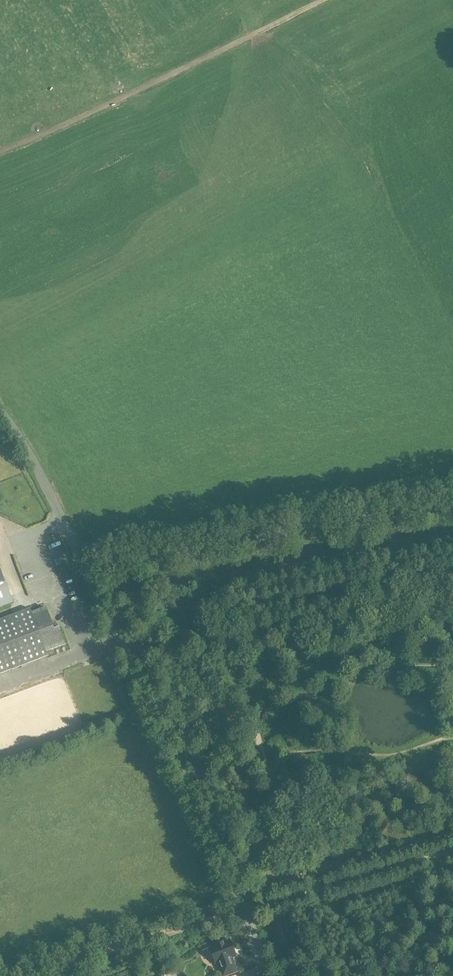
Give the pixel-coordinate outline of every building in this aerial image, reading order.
[(13,603),(0,568),(0,608),(13,603)] [(48,656),(47,652),(65,644),(59,628),(54,630),(46,608),(32,613),(30,609),(0,620),(0,674),(48,656)] [(233,961),(231,961),(230,958),(236,956),(230,940),(209,947),(215,964),(218,963),(223,975),(224,975),(237,971),(233,961)]
